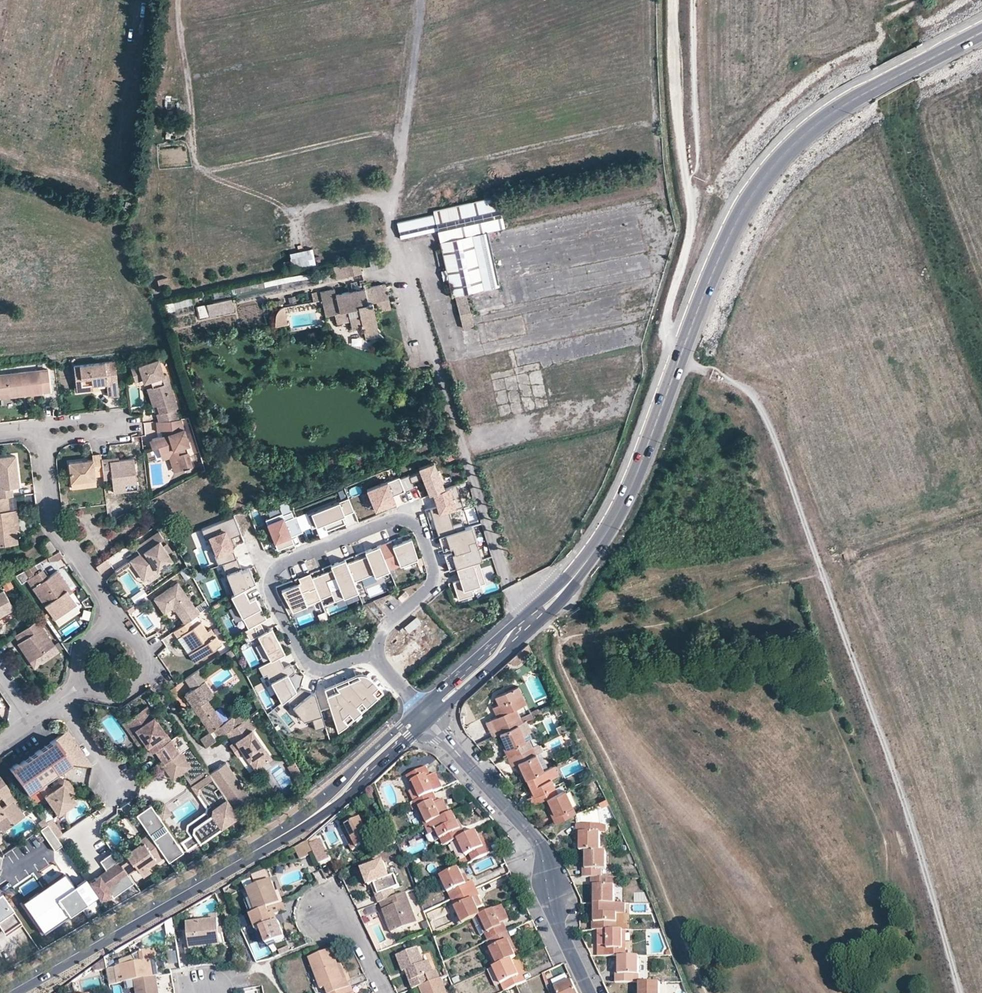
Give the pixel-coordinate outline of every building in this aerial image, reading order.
[(433,208),(439,239),(484,230),(502,226),(505,225),(498,195),(433,208)] [(123,207),(123,209),(129,210),(132,198),(126,196),(126,200),(119,198),(117,205),(123,207)] [(502,226),(484,230),(498,285),(469,291),(473,310),(519,301),(505,237),(552,226),(550,217),(502,227),(502,226)] [(484,230),(439,239),(451,295),(454,295),(464,337),(474,335),(471,325),(473,324),(465,292),(469,291),(498,285),(484,230)] [(291,264),(314,260),(312,246),(289,250),(291,264)] [(370,266),(384,264),(383,254),(368,256),(370,266)] [(359,259),(339,263),(340,270),(345,269),(346,275),(362,272),(359,259)] [(380,335),(374,311),(372,302),(388,299),(385,283),(335,294),(336,299),(323,302),(325,314),(335,312),(337,323),(350,320),(349,315),(359,312),(363,327),(365,337),(380,335)] [(752,295),(745,300),(750,306),(757,302),(752,295)] [(188,296),(164,302),(165,309),(189,303),(188,296)] [(207,304),(207,305),(209,315),(233,310),(231,298),(207,304)] [(390,308),(388,299),(372,302),(374,311),(390,308)] [(275,306),(275,322),(285,322),(285,306),(275,306)] [(349,315),(350,320),(352,329),(363,327),(359,312),(349,315)] [(475,342),(474,335),(464,337),(466,344),(475,342)] [(148,383),(153,382),(156,381),(158,388),(156,389),(162,404),(160,405),(163,413),(161,414),(164,421),(184,419),(181,409),(182,408),(171,375),(168,376),(162,360),(135,370),(139,382),(146,380),(148,383)] [(82,386),(93,385),(93,382),(97,382),(97,384),(106,383),(108,397),(119,396),(115,362),(74,366),(76,380),(81,379),(82,386)] [(9,392),(24,390),(25,395),(50,392),(47,369),(0,375),(0,387),(8,386),(9,392)] [(542,369),(491,380),(499,416),(550,405),(542,369)] [(76,380),(75,380),(77,391),(94,389),(93,385),(82,386),(81,379),(76,380)] [(162,404),(156,389),(151,390),(157,406),(160,405),(162,404)] [(186,418),(184,419),(164,421),(157,422),(158,432),(162,432),(165,432),(166,436),(163,437),(152,441),(155,449),(161,447),(164,455),(177,451),(183,471),(190,469),(190,471),(196,469),(195,467),(197,466),(191,447),(194,446),(186,418)] [(177,451),(164,455),(165,461),(173,459),(178,472),(183,471),(177,451)] [(101,459),(100,454),(92,455),(93,459),(86,460),(87,464),(82,465),(81,461),(68,462),(71,488),(80,487),(80,481),(95,480),(95,476),(103,475),(101,459)] [(8,497),(13,496),(12,488),(14,488),(12,466),(15,466),(14,457),(0,458),(0,498),(8,497)] [(428,482),(433,492),(448,486),(436,457),(420,464),(422,468),(399,476),(405,490),(428,482)] [(110,458),(101,459),(103,475),(103,480),(113,479),(113,486),(125,485),(137,483),(134,460),(119,461),(110,462),(110,458)] [(399,476),(367,489),(375,510),(396,502),(393,495),(405,490),(399,476)] [(448,486),(433,492),(437,506),(430,508),(438,536),(446,534),(464,528),(462,520),(453,523),(448,510),(463,505),(456,483),(448,486)] [(125,485),(113,486),(114,493),(126,492),(125,485)] [(0,498),(0,545),(13,544),(11,529),(16,529),(14,510),(10,510),(8,497),(0,498)] [(324,523),(326,530),(345,522),(342,515),(354,511),(348,497),(307,514),(312,526),(312,527),(316,526),(324,523)] [(278,549),(294,543),(291,536),(303,531),(302,530),(297,518),(296,515),(285,520),(282,513),(265,519),(278,549)] [(297,518),(302,530),(304,529),(303,526),(309,524),(309,527),(312,526),(307,514),(297,518)] [(222,563),(236,558),(232,546),(235,545),(231,536),(241,533),(234,516),(210,525),(214,534),(209,536),(210,537),(216,554),(214,555),(218,565),(222,563)] [(324,523),(316,526),(317,529),(320,535),(320,538),(328,534),(326,530),(324,523)] [(205,538),(210,537),(209,536),(214,534),(210,525),(201,529),(205,538)] [(464,528),(446,534),(450,547),(468,542),(470,548),(452,553),(456,567),(478,560),(479,560),(474,547),(478,546),(471,525),(464,528)] [(131,560),(133,563),(140,574),(154,565),(157,570),(172,560),(160,542),(164,540),(159,532),(146,542),(150,547),(131,560)] [(419,557),(411,538),(393,545),(391,540),(379,545),(388,567),(389,569),(419,557)] [(50,539),(45,542),(50,551),(56,547),(50,539)] [(388,567),(379,545),(365,551),(367,555),(347,563),(354,581),(388,567)] [(112,566),(107,558),(96,566),(100,573),(107,569),(112,566)] [(236,558),(222,563),(234,593),(243,589),(255,582),(249,567),(242,569),(237,558),(236,558)] [(332,569),(312,577),(320,598),(331,593),(334,600),(358,591),(354,581),(347,563),(345,559),(336,562),(338,567),(332,569)] [(485,582),(478,560),(456,567),(460,579),(453,581),(458,599),(473,594),(471,587),(485,582)] [(128,566),(126,563),(115,570),(117,574),(128,566)] [(154,565),(140,574),(143,579),(157,570),(154,565)] [(180,573),(187,579),(192,573),(184,567),(180,573)] [(66,590),(69,588),(57,570),(46,577),(41,569),(28,578),(54,617),(75,603),(69,594),(66,590)] [(312,577),(310,573),(298,578),(300,582),(281,590),(290,611),(320,599),(320,598),(312,577)] [(184,624),(189,621),(198,614),(178,583),(153,599),(163,613),(173,607),(184,624)] [(250,600),(243,589),(234,593),(231,595),(248,628),(260,622),(267,618),(255,597),(250,600)] [(2,615),(14,609),(3,590),(0,592),(0,614),(2,615)] [(402,601),(409,596),(405,591),(398,597),(402,601)] [(331,593),(320,598),(323,605),(334,600),(331,593)] [(93,605),(94,601),(90,595),(83,600),(86,605),(93,605)] [(58,624),(79,609),(75,603),(54,617),(58,624)] [(229,608),(236,619),(242,616),(236,605),(229,608)] [(408,630),(421,620),(416,614),(404,624),(408,630)] [(17,644),(21,650),(24,647),(27,651),(23,654),(29,662),(53,645),(36,621),(14,636),(18,642),(17,644)] [(189,621),(184,624),(172,632),(177,639),(181,636),(191,651),(187,654),(194,663),(216,649),(211,640),(217,636),(212,629),(208,632),(201,623),(193,627),(189,621)] [(248,628),(245,630),(250,639),(257,635),(271,660),(278,656),(285,652),(271,627),(265,631),(260,622),(248,628)] [(222,645),(217,636),(211,640),(216,649),(222,645)] [(33,668),(58,652),(53,645),(29,662),(33,668)] [(284,667),(278,656),(271,660),(259,666),(264,676),(267,674),(282,701),(286,698),(297,690),(288,675),(294,671),(291,663),(284,667)] [(203,682),(209,678),(202,667),(183,680),(191,691),(203,682)] [(372,677),(366,670),(357,671),(324,685),(337,730),(345,725),(384,688),(372,677)] [(303,673),(294,671),(288,675),(297,690),(300,687),(303,673)] [(225,733),(233,728),(228,720),(222,723),(207,700),(213,696),(203,682),(191,691),(184,695),(209,731),(210,732),(214,729),(219,737),(225,733)] [(518,724),(522,722),(516,708),(526,703),(518,686),(494,697),(498,705),(492,708),(496,717),(491,719),(497,734),(500,733),(518,724)] [(312,717),(315,729),(326,725),(315,692),(311,691),(306,695),(300,687),(297,690),(286,698),(304,719),(312,717)] [(146,707),(139,711),(143,717),(149,712),(146,707)] [(496,717),(492,708),(486,710),(491,719),(496,717)] [(143,717),(139,711),(125,721),(138,741),(140,739),(145,746),(150,753),(153,752),(161,764),(179,752),(188,746),(178,732),(168,739),(149,712),(143,717)] [(232,717),(228,720),(233,728),(236,725),(237,725),(232,717)] [(268,758),(250,732),(254,730),(246,719),(237,725),(236,725),(241,732),(239,736),(240,738),(232,743),(229,745),(235,755),(241,751),(243,750),(248,750),(252,756),(247,759),(253,768),(268,758)] [(497,734),(491,719),(484,722),(487,729),(482,731),(485,739),(497,734)] [(138,741),(125,721),(121,723),(139,750),(145,746),(140,739),(138,741)] [(507,748),(511,756),(524,750),(521,742),(525,740),(518,724),(500,733),(506,748),(507,748)] [(241,732),(236,725),(233,728),(225,733),(232,743),(240,738),(239,736),(241,732)] [(215,740),(210,732),(209,731),(199,739),(204,746),(215,740)] [(500,733),(497,734),(507,758),(511,756),(507,748),(506,748),(500,733)] [(524,750),(532,746),(533,745),(530,739),(525,740),(521,742),(524,750)] [(17,776),(13,779),(23,794),(35,786),(54,815),(73,802),(60,784),(48,791),(42,781),(67,763),(51,741),(11,768),(17,776)] [(533,745),(532,746),(543,770),(553,765),(551,761),(546,763),(539,748),(543,745),(541,742),(533,745)] [(198,761),(188,746),(179,752),(189,767),(198,761)] [(511,756),(507,758),(511,765),(514,764),(517,762),(522,771),(525,779),(526,778),(543,770),(532,746),(524,750),(511,756)] [(252,756),(248,750),(243,750),(241,751),(247,759),(252,756)] [(189,767),(179,752),(161,764),(160,764),(171,780),(181,773),(189,767)] [(286,765),(294,775),(301,769),(293,760),(286,765)] [(181,773),(190,787),(207,775),(198,761),(189,767),(181,773)] [(207,775),(231,809),(247,797),(224,763),(207,775)] [(554,765),(553,765),(543,770),(526,778),(530,787),(534,795),(531,796),(534,802),(546,797),(551,794),(549,789),(554,786),(550,778),(558,775),(554,765)] [(11,768),(7,770),(13,779),(17,776),(11,768)] [(437,773),(432,776),(428,777),(424,768),(410,774),(421,798),(431,794),(435,792),(444,788),(437,773)] [(407,775),(417,800),(421,798),(410,774),(407,775)] [(231,809),(207,775),(190,787),(195,795),(199,793),(209,808),(209,813),(206,815),(191,825),(190,829),(197,839),(197,840),(235,814),(231,809)] [(9,824),(5,819),(17,811),(11,802),(13,801),(0,782),(0,830),(9,824)] [(557,792),(554,786),(549,789),(551,794),(557,792)] [(557,792),(551,794),(546,797),(550,806),(557,821),(571,815),(568,808),(572,806),(564,788),(557,792)] [(28,793),(34,801),(40,797),(34,789),(28,793)] [(197,839),(190,829),(191,825),(206,815),(209,813),(209,808),(199,793),(195,795),(204,806),(203,811),(184,823),(183,828),(188,834),(179,840),(181,843),(184,841),(186,841),(189,845),(196,840),(197,839)] [(421,798),(417,800),(427,824),(451,813),(444,799),(438,801),(435,803),(431,794),(421,798)] [(607,804),(604,799),(597,803),(599,808),(607,804)] [(417,800),(411,803),(413,809),(417,808),(425,826),(427,824),(417,800)] [(134,813),(127,802),(119,807),(127,818),(134,813)] [(557,821),(550,806),(547,807),(554,823),(557,821)] [(21,816),(17,811),(5,819),(9,824),(21,816)] [(451,813),(427,824),(432,834),(437,832),(440,839),(447,836),(450,843),(451,842),(458,839),(467,835),(464,828),(461,829),(457,820),(454,812),(451,813)] [(180,848),(158,816),(143,826),(147,831),(163,854),(165,858),(180,848)] [(38,828),(47,841),(61,832),(52,818),(38,828)] [(354,845),(369,838),(360,820),(340,830),(344,837),(346,836),(349,835),(354,845)] [(580,843),(580,852),(586,852),(601,852),(601,833),(596,833),(596,826),(580,826),(580,843)] [(480,838),(477,830),(467,835),(458,839),(466,856),(470,854),(473,861),(488,854),(480,838)] [(163,854),(147,831),(132,842),(123,847),(126,851),(123,853),(126,857),(118,862),(124,871),(125,873),(134,867),(137,871),(139,872),(142,871),(145,869),(145,868),(146,867),(145,866),(144,864),(152,858),(154,861),(163,854)] [(349,835),(346,836),(352,846),(354,845),(349,835)] [(443,846),(450,843),(447,836),(440,839),(443,846)] [(488,854),(491,852),(484,837),(480,838),(488,854)] [(322,850),(316,838),(308,842),(314,854),(322,850)] [(123,847),(132,842),(130,839),(122,845),(123,847)] [(458,839),(451,842),(459,859),(466,856),(458,839)] [(327,861),(322,850),(314,854),(320,865),(327,861)] [(601,852),(586,852),(586,860),(586,878),(591,878),(594,878),(602,878),(602,870),(606,871),(606,852),(601,852)] [(60,864),(55,857),(45,864),(50,871),(60,864)] [(146,867),(154,861),(152,858),(144,864),(145,866),(146,867)] [(124,871),(118,862),(116,860),(102,869),(101,873),(95,877),(91,876),(84,881),(96,898),(97,897),(100,898),(105,895),(105,892),(106,891),(103,885),(109,882),(112,882),(116,879),(117,876),(124,871)] [(375,895),(378,904),(381,903),(397,896),(394,889),(400,887),(395,875),(390,878),(384,862),(362,870),(368,885),(374,883),(378,894),(375,895)] [(84,903),(68,879),(69,878),(60,864),(50,871),(32,883),(58,921),(84,903)] [(459,867),(441,876),(452,900),(477,888),(473,881),(470,882),(466,884),(462,876),(459,867)] [(594,878),(594,895),(594,904),(615,904),(614,886),(610,886),(610,878),(602,878),(594,878)] [(610,886),(614,886),(616,886),(616,881),(618,881),(618,878),(610,878),(610,886)] [(257,913),(276,906),(281,904),(277,894),(271,880),(248,890),(257,913)] [(371,897),(375,895),(378,894),(374,883),(368,885),(366,886),(371,897)] [(477,888),(452,900),(455,908),(462,923),(463,924),(477,918),(480,916),(481,916),(474,899),(480,896),(477,888)] [(397,896),(381,903),(387,919),(392,917),(397,930),(417,922),(406,893),(397,896)] [(15,920),(0,899),(0,931),(15,920)] [(615,904),(594,904),(595,913),(595,923),(592,923),(592,931),(598,931),(611,930),(611,923),(617,924),(617,915),(625,915),(625,904),(615,904)] [(272,917),(276,916),(279,915),(276,906),(257,913),(251,915),(257,931),(262,930),(265,937),(271,935),(274,941),(281,938),(283,933),(279,923),(275,924),(272,917)] [(503,906),(481,916),(480,916),(488,933),(484,934),(488,942),(490,940),(505,934),(501,924),(504,923),(509,920),(503,906)] [(462,923),(455,908),(450,910),(457,925),(462,923)] [(214,948),(222,947),(220,922),(215,915),(208,915),(208,922),(202,923),(201,921),(195,921),(195,924),(188,925),(191,950),(198,950),(214,948)] [(480,916),(477,918),(484,934),(488,933),(480,916)] [(392,917),(387,919),(392,932),(397,930),(392,917)] [(0,931),(0,935),(1,936),(18,925),(15,920),(0,931)] [(168,940),(175,938),(172,920),(165,924),(168,940)] [(623,930),(617,930),(611,930),(598,931),(598,946),(608,946),(608,956),(618,956),(624,956),(625,949),(623,949),(623,930)] [(505,934),(513,950),(516,948),(508,932),(505,934)] [(512,960),(516,958),(513,950),(505,934),(490,940),(493,947),(489,949),(498,966),(512,960)] [(271,935),(265,937),(267,943),(274,941),(271,935)] [(608,946),(598,946),(598,956),(608,956),(608,946)] [(429,962),(425,963),(420,948),(397,957),(403,972),(406,971),(410,970),(414,980),(410,982),(413,990),(421,987),(431,983),(440,979),(437,972),(436,972),(437,972),(433,973),(429,962)] [(116,963),(114,966),(106,968),(109,985),(134,981),(153,978),(155,978),(159,977),(153,950),(139,953),(132,956),(118,959),(119,963),(116,963)] [(350,988),(347,979),(343,980),(338,967),(332,950),(309,958),(321,989),(325,987),(328,992),(337,992),(350,988)] [(624,956),(618,956),(618,965),(618,983),(634,982),(635,975),(639,975),(639,956),(624,956)] [(512,960),(498,966),(494,968),(501,984),(505,982),(509,990),(517,986),(523,983),(515,966),(512,960)] [(523,983),(526,981),(519,965),(515,966),(523,983)] [(342,966),(338,967),(343,980),(347,979),(342,966)] [(494,968),(488,971),(495,986),(501,984),(494,968)] [(569,982),(565,974),(552,981),(555,988),(569,982)] [(155,978),(153,978),(134,981),(136,992),(158,992),(155,978)] [(421,987),(423,992),(447,992),(442,979),(440,979),(431,983),(421,987)] [(572,980),(569,982),(555,988),(557,992),(554,992),(578,992),(572,980)] [(640,982),(640,991),(640,992),(660,992),(660,982),(640,982)]
